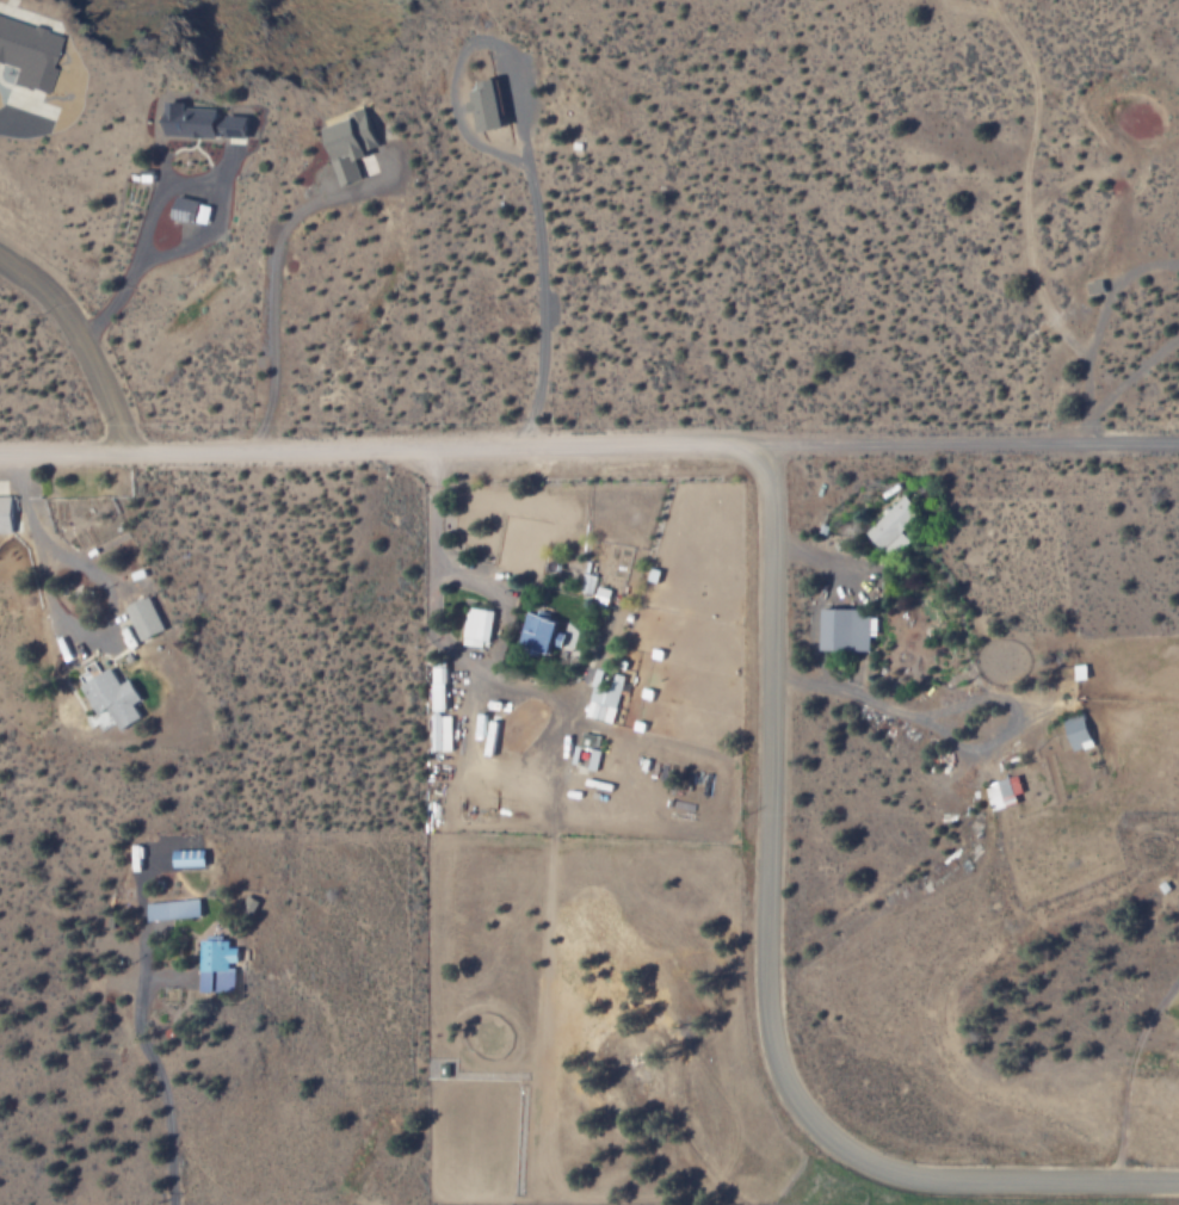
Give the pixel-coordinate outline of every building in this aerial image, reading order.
[(17,69),(13,82),(46,93),(63,38),(0,18),(0,63),(17,69)] [(480,132),(508,127),(500,79),(472,84),(475,101),(474,101),(480,132)] [(250,138),(251,113),(187,110),(187,102),(169,101),(168,135),(250,138)] [(364,179),(358,161),(373,156),(372,151),(382,147),(369,108),(350,114),(351,119),(329,127),(338,157),(332,159),(342,187),(364,179)] [(0,496),(0,533),(13,533),(12,496),(0,496)] [(893,556),(909,541),(901,532),(921,514),(905,496),(866,531),(882,549),(885,547),(893,556)] [(166,631),(151,597),(126,608),(141,642),(166,631)] [(871,651),(872,629),(878,629),(878,619),(870,619),(870,610),(825,609),(824,650),(871,651)] [(518,644),(558,655),(563,634),(560,632),(562,622),(526,612),(518,644)] [(121,730),(143,718),(135,704),(143,699),(132,679),(121,685),(112,668),(101,673),(96,663),(76,674),(99,714),(109,709),(121,730)] [(433,710),(448,710),(447,667),(432,667),(433,710)] [(587,717),(615,723),(623,675),(596,670),(587,717)] [(1063,721),(1074,753),(1095,746),(1084,713),(1063,721)] [(432,751),(452,751),(451,715),(432,715),(432,751)] [(597,769),(601,736),(579,733),(574,766),(597,769)] [(1018,778),(985,784),(989,808),(1023,802),(1018,778)] [(239,907),(253,915),(260,902),(246,894),(239,907)] [(201,898),(146,905),(148,923),(203,916),(201,898)] [(201,992),(237,993),(238,966),(240,966),(241,949),(231,948),(231,942),(202,941),(201,992)]
